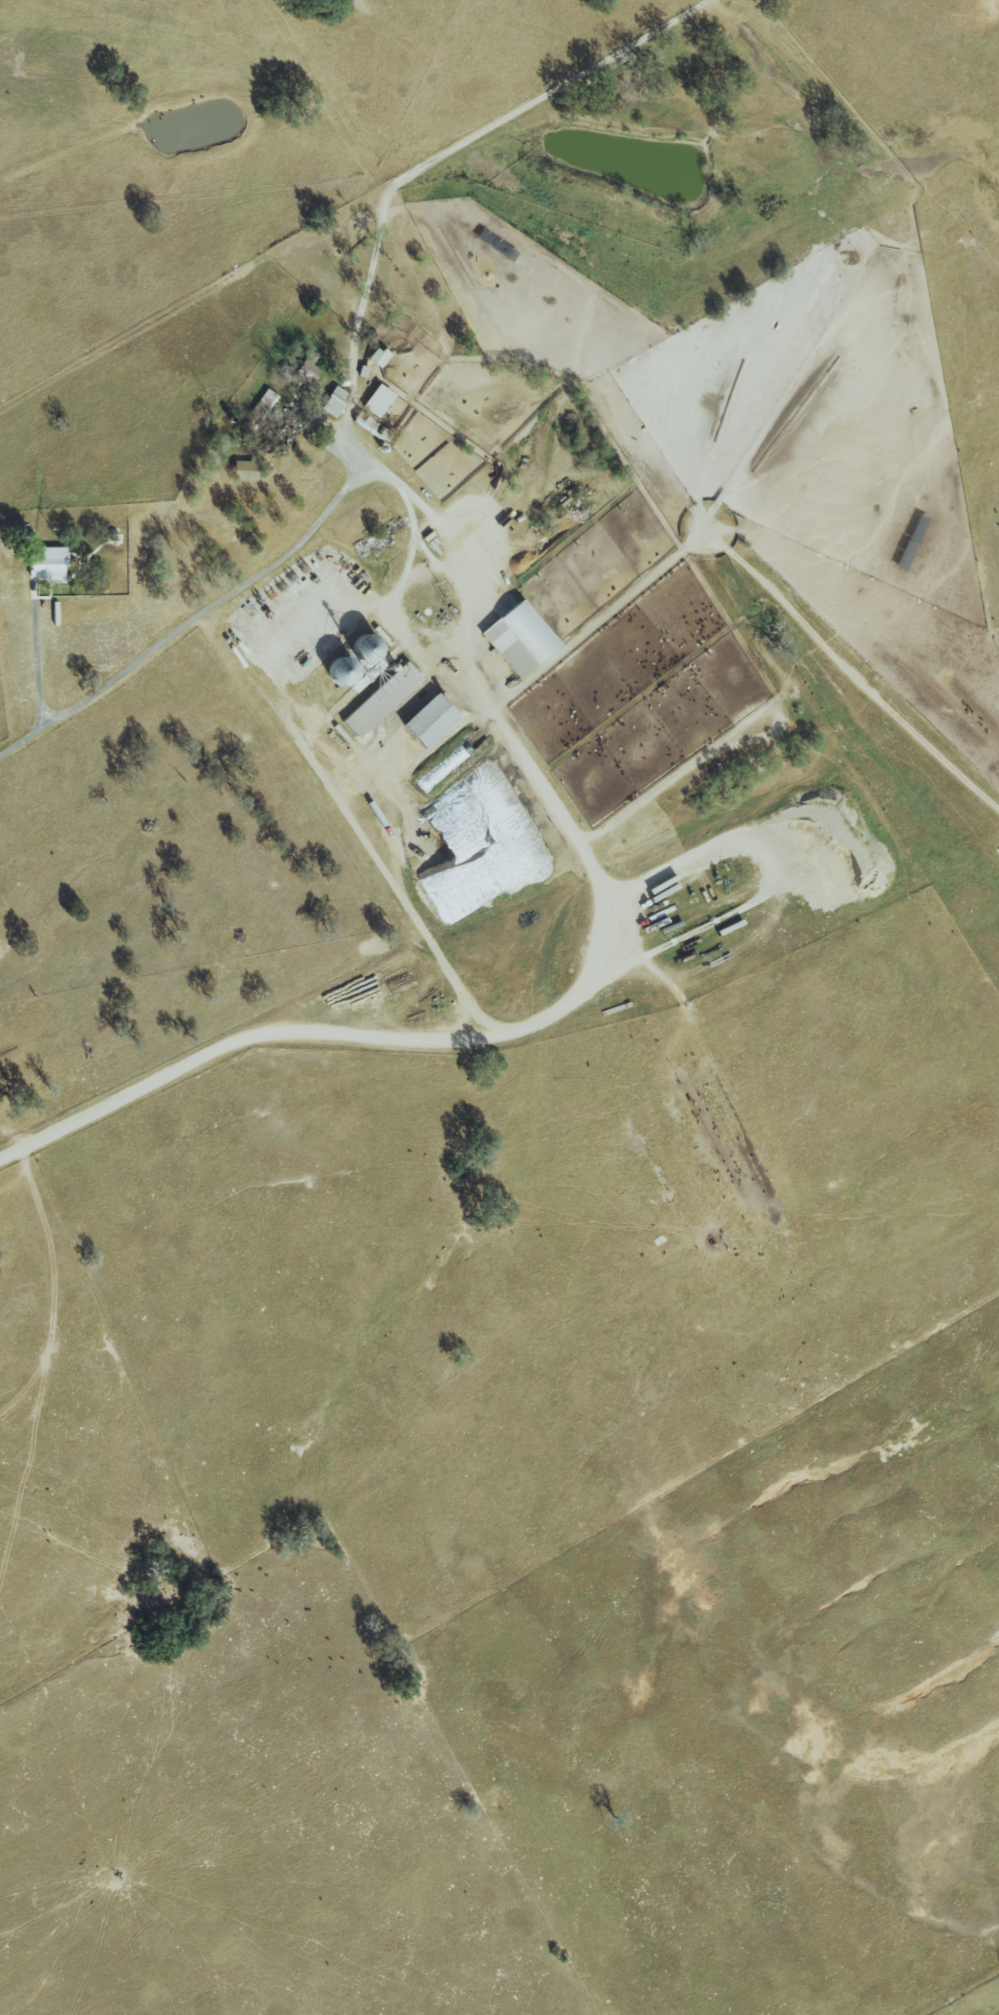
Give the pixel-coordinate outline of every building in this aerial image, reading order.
[(388,356),(375,346),(365,358),(378,368),(388,356)] [(374,418),(391,395),(375,384),(359,407),(374,418)] [(347,395),(333,386),(317,408),(331,418),(347,395)] [(62,547),(36,548),(36,553),(25,554),(25,580),(62,579),(62,547)] [(555,646),(515,597),(473,631),(512,680),(555,646)] [(451,719),(429,695),(396,726),(418,750),(451,719)]
